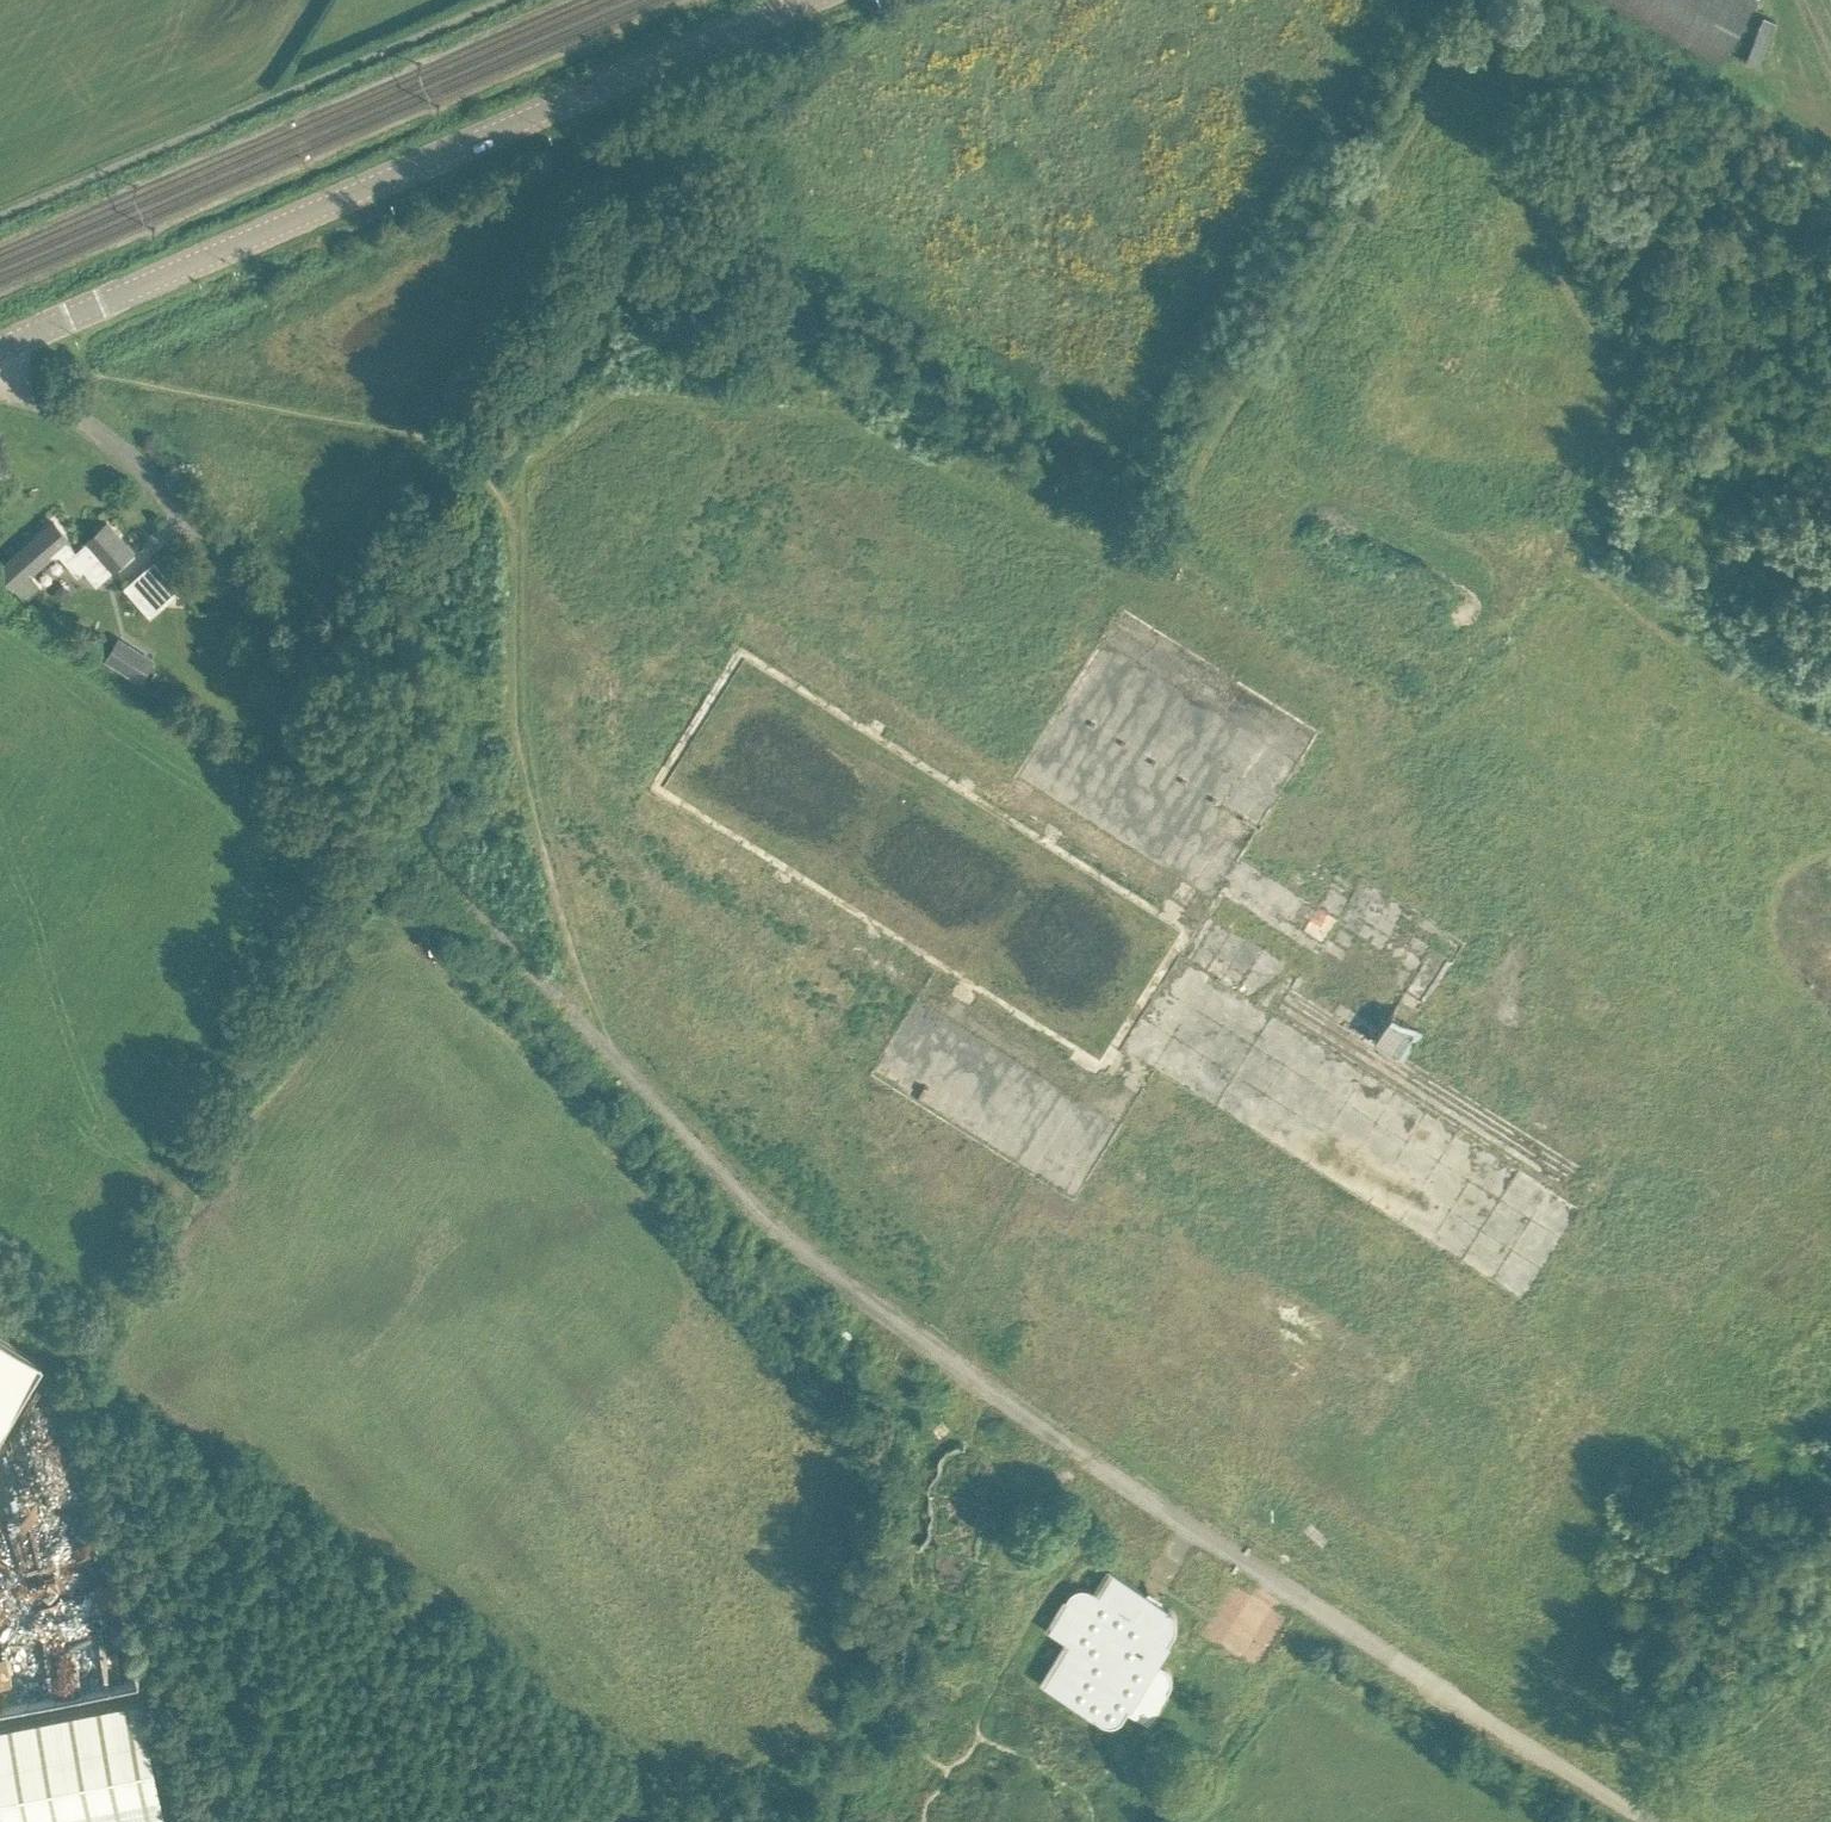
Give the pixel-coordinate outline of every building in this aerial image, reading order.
[(1698,48),(1722,61),(1755,0),(1609,0),(1698,48)] [(111,569),(133,549),(107,521),(86,540),(77,549),(67,538),(68,537),(54,521),(1,567),(28,597),(43,583),(34,573),(59,551),(79,575),(100,557),(111,569)] [(151,557),(121,584),(149,614),(179,586),(151,557)] [(120,635),(107,656),(143,679),(156,658),(120,635)] [(40,1362),(0,1338),(0,1427),(40,1362)] [(1069,1593),(1068,1595),(1048,1627),(1049,1628),(1051,1627),(1071,1639),(1045,1680),(1042,1678),(1041,1680),(1094,1713),(1098,1715),(1102,1716),(1106,1717),(1111,1716),(1115,1715),(1117,1715),(1119,1714),(1120,1713),(1122,1711),(1125,1709),(1127,1707),(1128,1705),(1148,1718),(1147,1719),(1149,1721),(1170,1686),(1171,1684),(1172,1683),(1172,1682),(1172,1680),(1173,1678),(1173,1676),(1172,1675),(1172,1673),(1171,1671),(1171,1670),(1170,1668),(1168,1666),(1166,1664),(1157,1658),(1175,1629),(1176,1626),(1177,1624),(1177,1622),(1177,1620),(1177,1618),(1177,1616),(1177,1615),(1176,1613),(1175,1611),(1174,1609),(1172,1608),(1171,1607),(1170,1606),(1161,1600),(1160,1601),(1146,1593),(1147,1592),(1110,1569),(1109,1570),(1111,1572),(1099,1592),(1092,1588),(1089,1586),(1087,1586),(1085,1586),(1084,1586),(1082,1586),(1079,1586),(1077,1587),(1076,1588),(1074,1589),(1072,1590),(1071,1591),(1069,1593)] [(142,1696),(0,1724),(0,1821),(167,1821),(142,1696)]
